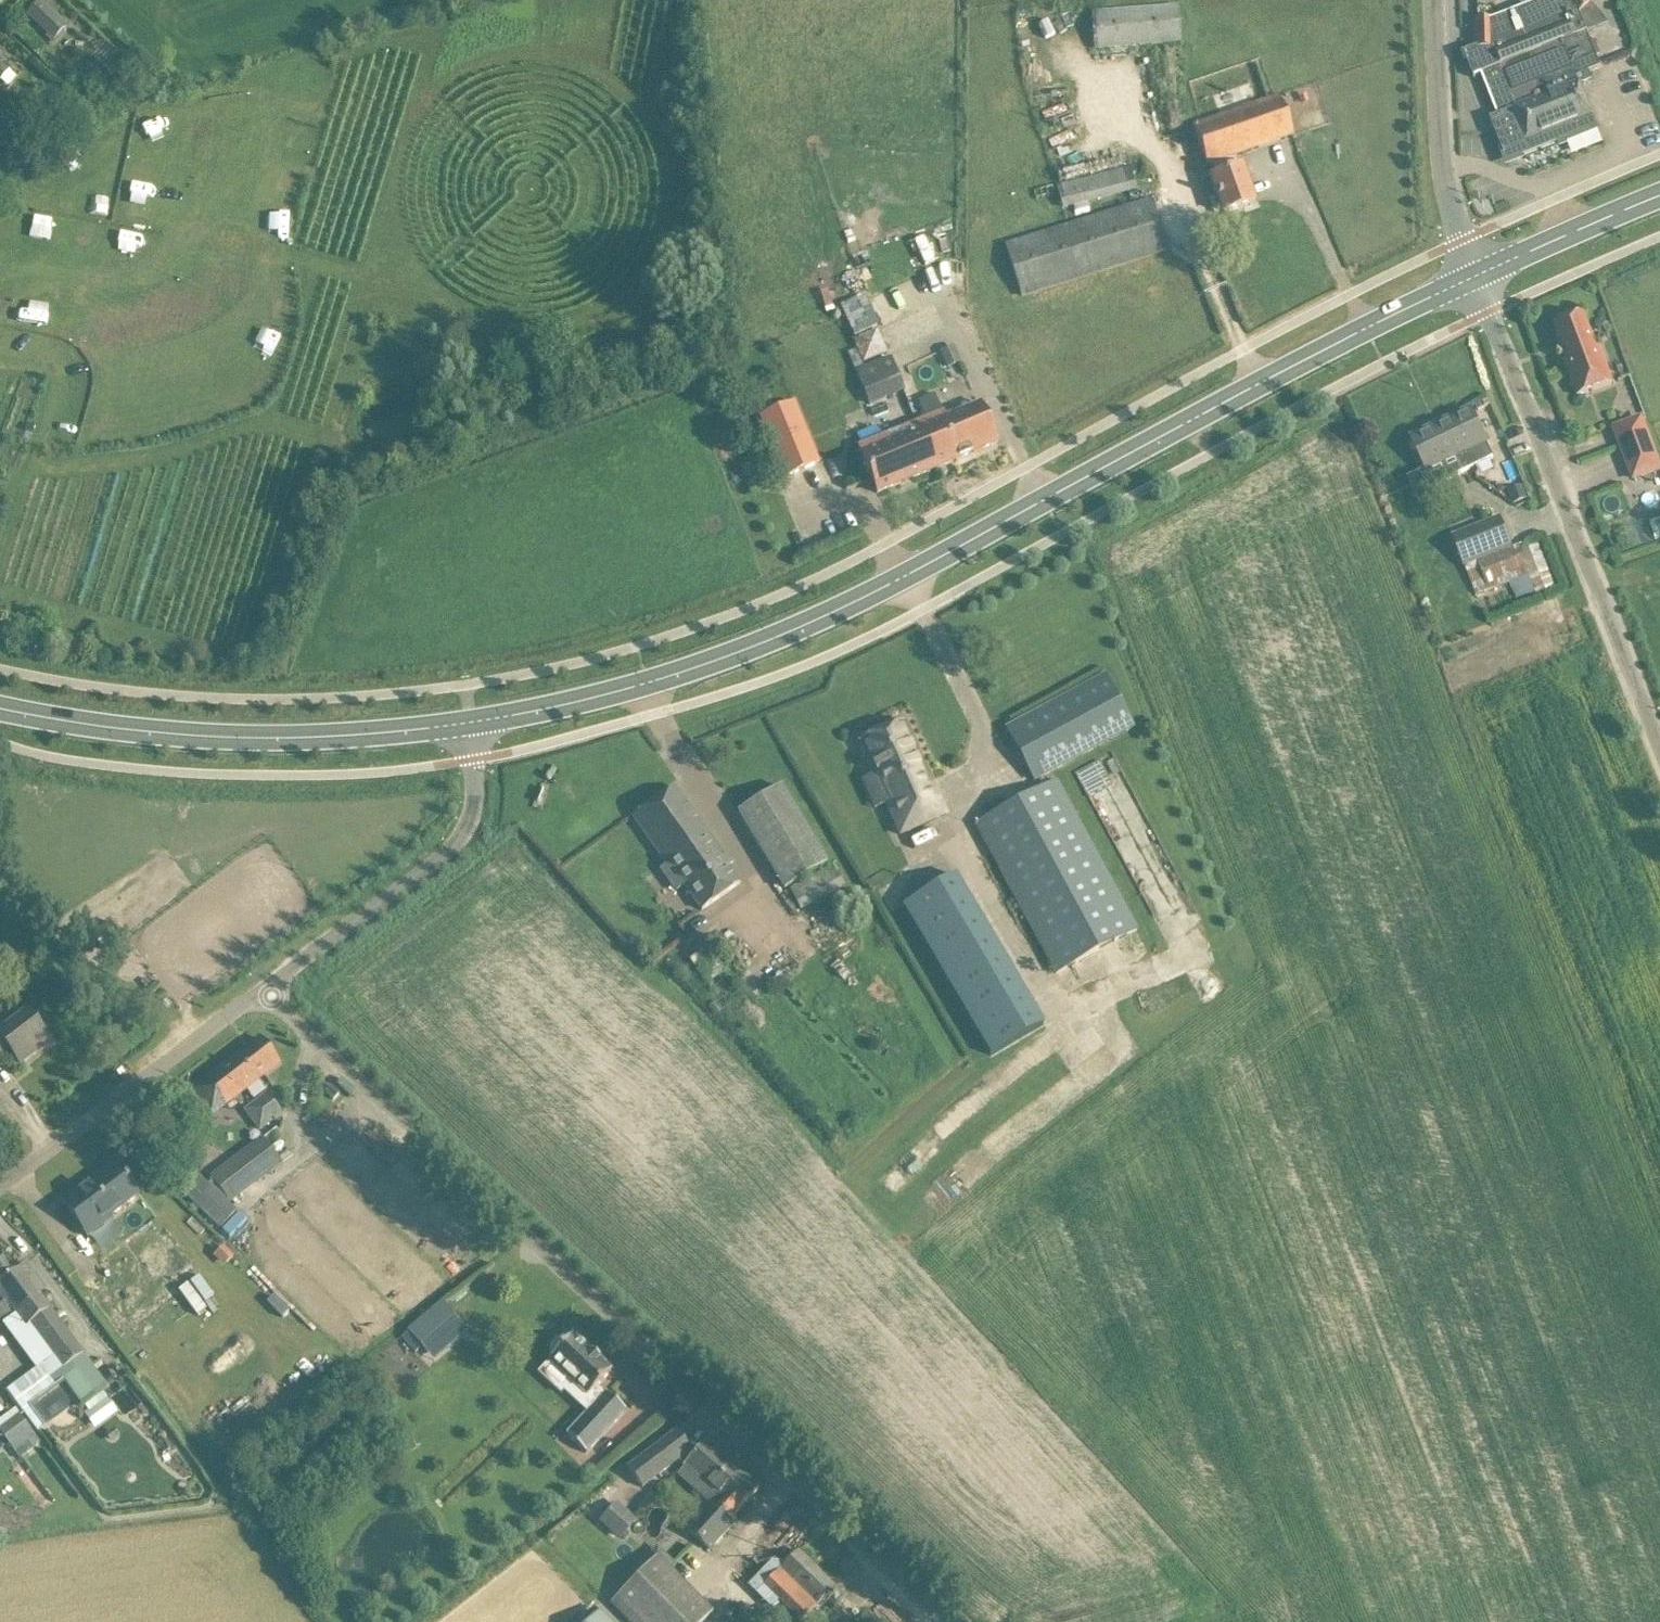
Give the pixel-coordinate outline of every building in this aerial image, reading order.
[(1465,55),(1475,79),(1476,78),(1475,77),(1482,74),(1499,117),(1492,119),(1492,118),(1491,119),(1505,155),(1507,154),(1505,151),(1518,146),(1519,150),(1521,149),(1519,144),(1561,127),(1567,143),(1599,131),(1581,85),(1589,81),(1586,73),(1601,67),(1588,33),(1609,24),(1592,5),(1593,4),(1589,0),(1548,0),(1495,22),(1496,49),(1479,49),(1481,55),(1469,60),(1467,54),(1465,55)] [(38,2),(26,15),(46,34),(58,21),(38,2)] [(1091,12),(1094,51),(1181,44),(1178,6),(1091,12)] [(1496,49),(1495,22),(1494,20),(1477,20),(1479,49),(1496,49)] [(10,71),(1,64),(4,61),(0,58),(0,83),(10,71)] [(1216,177),(1211,178),(1224,214),(1255,203),(1242,168),(1241,168),(1236,156),(1293,136),(1279,95),(1193,125),(1207,166),(1212,165),(1216,177)] [(1057,186),(1063,210),(1137,191),(1131,167),(1057,186)] [(147,199),(148,180),(128,178),(126,197),(147,199)] [(1022,296),(1167,250),(1152,200),(1006,246),(1022,296)] [(120,218),(139,222),(142,211),(123,206),(120,218)] [(52,218),(50,239),(73,241),(75,220),(52,218)] [(1578,396),(1613,383),(1600,349),(1602,348),(1602,347),(1597,349),(1584,315),(1555,325),(1568,360),(1563,361),(1564,363),(1565,362),(1578,396)] [(273,321),(271,343),(290,345),(292,323),(273,321)] [(877,329),(854,340),(864,363),(887,353),(877,329)] [(953,346),(940,352),(947,368),(961,362),(953,346)] [(867,369),(857,373),(870,406),(905,391),(891,359),(884,362),(867,369)] [(796,403),(763,417),(788,476),(820,462),(796,403)] [(916,424),(935,470),(998,444),(981,404),(946,418),(944,411),(942,412),(943,413),(916,424)] [(1413,439),(1423,461),(1435,485),(1494,457),(1471,410),(1444,424),(1445,426),(1433,433),(1431,430),(1413,439)] [(1642,419),(1642,418),(1616,428),(1635,479),(1659,470),(1659,467),(1642,419)] [(878,494),(935,470),(916,424),(859,447),(878,494)] [(1524,488),(1511,494),(1517,507),(1530,501),(1524,488)] [(1500,519),(1454,537),(1465,565),(1477,596),(1529,575),(1537,596),(1556,589),(1539,546),(1522,552),(1513,555),(1510,548),(1511,547),(1500,519)] [(1133,727),(1116,694),(1105,675),(1006,729),(1034,781),(1133,727)] [(859,742),(900,835),(946,815),(905,722),(859,742)] [(1138,931),(1057,780),(974,825),(1055,975),(1138,931)] [(827,864),(792,806),(781,787),(738,812),(784,890),(827,864)] [(675,788),(633,817),(668,867),(670,866),(702,911),(740,884),(728,867),(730,866),(675,788)] [(955,876),(903,906),(991,1056),(1044,1025),(955,876)] [(27,1012),(4,1030),(0,1025),(0,1056),(9,1049),(20,1063),(22,1062),(20,1060),(32,1051),(34,1053),(50,1041),(27,1012)] [(210,1114),(279,1063),(261,1039),(192,1090),(210,1114)] [(263,1128),(281,1114),(266,1095),(248,1109),(263,1128)] [(263,1138),(210,1177),(230,1203),(282,1164),(263,1138)] [(88,1183),(62,1202),(80,1226),(88,1237),(112,1219),(111,1217),(139,1195),(120,1169),(93,1189),(88,1183)] [(133,1242),(146,1233),(133,1213),(120,1222),(133,1242)] [(3,1301),(0,1303),(0,1317),(5,1324),(18,1315),(27,1327),(31,1324),(51,1309),(41,1296),(20,1268),(12,1274),(0,1257),(0,1297),(3,1301)] [(443,1303),(402,1338),(415,1353),(422,1347),(428,1354),(461,1325),(443,1303)] [(51,1309),(31,1324),(55,1356),(41,1366),(55,1385),(63,1379),(80,1402),(106,1384),(88,1360),(66,1330),(51,1309)] [(596,1404),(567,1436),(586,1454),(626,1411),(607,1393),(604,1395),(596,1388),(612,1371),(600,1360),(600,1359),(593,1353),(573,1335),(570,1338),(564,1337),(558,1339),(551,1346),(550,1352),(552,1357),(548,1361),(571,1382),(564,1390),(580,1405),(588,1396),(596,1404)] [(55,1385),(41,1366),(38,1369),(8,1390),(37,1431),(45,1426),(29,1404),(55,1385)] [(107,1396),(84,1412),(95,1428),(118,1411),(107,1396)] [(0,1430),(20,1458),(40,1444),(20,1416),(0,1430)] [(675,1432),(627,1468),(642,1488),(678,1460),(686,1467),(695,1456),(691,1451),(690,1452),(675,1432)] [(757,1489),(707,1443),(695,1456),(686,1467),(685,1468),(697,1479),(698,1478),(721,1499),(691,1532),(710,1549),(728,1529),(724,1526),(757,1489)] [(635,1522),(625,1513),(620,1520),(610,1511),(600,1522),(616,1536),(623,1527),(627,1531),(635,1522)] [(612,1608),(628,1621),(704,1621),(714,1611),(676,1576),(682,1570),(656,1546),(632,1572),(639,1578),(612,1608)] [(764,1586),(801,1621),(824,1599),(834,1609),(845,1598),(835,1588),(798,1551),(764,1586)] [(591,1621),(608,1621),(600,1614),(595,1618),(591,1621)]
